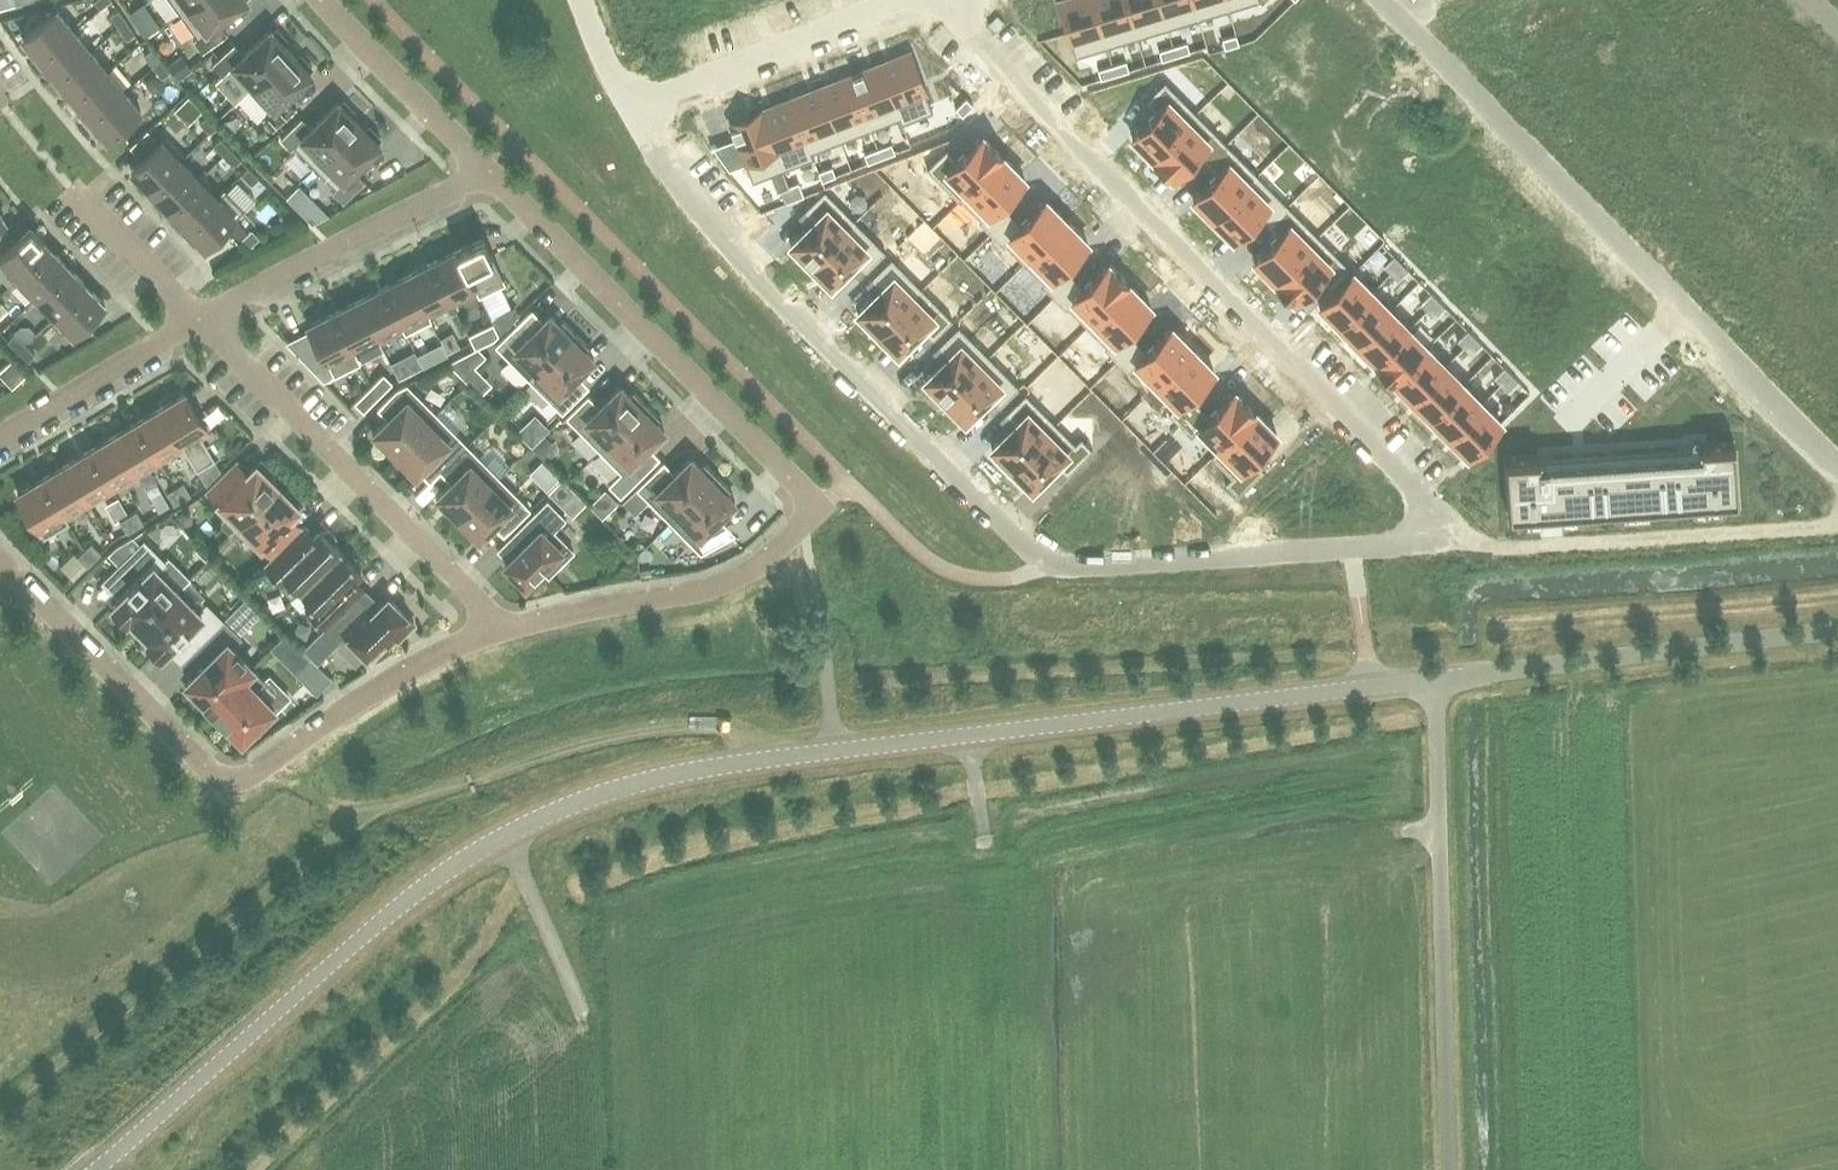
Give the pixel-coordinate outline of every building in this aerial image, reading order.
[(94,2),(100,9),(111,0),(96,0),(94,2)] [(179,13),(184,10),(197,0),(170,0),(179,13)] [(184,10),(179,13),(197,37),(194,40),(202,52),(227,34),(218,22),(248,1),(247,0),(197,0),(184,10)] [(733,32),(767,19),(761,0),(723,0),(733,32)] [(771,18),(799,9),(796,0),(765,0),(771,18)] [(1059,1),(1075,55),(1106,45),(1092,0),(1063,0),(1059,1)] [(1106,45),(1137,36),(1126,0),(1092,0),(1106,45)] [(1137,36),(1168,26),(1160,0),(1126,0),(1137,36)] [(1168,26),(1198,17),(1193,0),(1160,0),(1168,26)] [(1198,17),(1229,8),(1227,0),(1193,0),(1198,17)] [(1301,4),(1273,30),(1299,59),(1327,32),(1301,4)] [(111,15),(119,27),(127,21),(119,10),(111,15)] [(40,59),(73,32),(54,11),(22,40),(40,59)] [(135,34),(127,21),(119,27),(127,39),(135,34)] [(235,43),(212,64),(223,75),(225,72),(226,72),(230,68),(250,90),(292,52),(286,46),(289,42),(277,29),(274,32),(271,30),(244,54),(235,43)] [(57,79),(90,51),(73,32),(40,59),(57,79)] [(1225,47),(1239,42),(1236,33),(1222,37),(1225,47)] [(1331,34),(1302,62),(1331,91),(1359,62),(1331,34)] [(1187,40),(1173,45),(1176,54),(1190,50),(1187,40)] [(1176,54),(1173,45),(1159,49),(1162,58),(1176,54)] [(144,55),(153,67),(161,60),(152,49),(144,55)] [(74,99),(107,71),(90,51),(57,79),(74,99)] [(297,58),(292,52),(250,90),(270,112),(265,116),(262,118),(273,130),(295,109),(285,99),(312,74),(309,71),(313,68),(301,55),(297,58)] [(911,52),(881,63),(903,121),(933,109),(911,52)] [(186,74),(193,70),(181,55),(168,65),(179,80),(186,74)] [(1126,59),(1112,63),(1115,73),(1129,68),(1126,59)] [(161,60),(153,67),(162,78),(170,72),(161,60)] [(881,63),(851,75),(871,127),(899,116),(901,122),(903,121),(881,63)] [(1115,73),(1112,63),(1098,68),(1101,77),(1115,73)] [(90,118),(125,90),(107,71),(74,99),(90,118)] [(851,75),(821,87),(841,139),(871,127),(851,75)] [(1155,107),(1129,134),(1150,155),(1196,110),(1165,79),(1146,98),(1155,107)] [(1374,79),(1347,106),(1374,133),(1401,106),(1374,79)] [(821,87),(790,98),(813,156),(814,155),(812,150),(841,139),(821,87)] [(141,112),(125,90),(90,118),(108,140),(141,112)] [(963,114),(973,104),(966,97),(956,107),(963,114)] [(790,98),(760,110),(783,168),(813,156),(790,98)] [(341,105),(338,102),(312,127),(302,117),(280,138),(291,148),(294,146),(315,167),(360,123),(358,121),(358,122),(353,117),(357,114),(344,101),(341,105)] [(1408,107),(1379,136),(1408,165),(1437,136),(1408,107)] [(760,110),(730,122),(732,126),(731,127),(735,137),(736,136),(753,179),(783,168),(760,110)] [(1196,110),(1150,155),(1172,177),(1198,151),(1207,160),(1227,141),(1196,110)] [(217,126),(207,115),(200,122),(210,133),(217,126)] [(360,123),(315,167),(336,189),(333,191),(343,202),(365,181),(355,170),(380,145),(378,142),(381,139),(369,126),(365,130),(361,125),(360,123)] [(947,146),(927,166),(960,199),(962,197),(961,196),(1005,153),(982,131),(956,156),(947,146)] [(146,186),(150,190),(185,156),(181,152),(166,137),(131,171),(146,186)] [(213,145),(223,156),(230,149),(220,138),(213,145)] [(891,141),(878,146),(881,156),(895,150),(891,141)] [(1216,169),(1190,195),(1212,217),(1257,172),(1227,141),(1207,160),(1216,169)] [(881,156),(878,146),(864,152),(868,161),(881,156)] [(230,149),(223,156),(233,166),(241,159),(231,149),(230,149)] [(1005,153),(961,196),(962,197),(981,216),(979,218),(991,230),(1010,211),(1001,202),(1027,176),(1005,153)] [(186,157),(185,156),(150,190),(161,201),(168,209),(204,175),(203,174),(199,178),(192,172),(182,161),(186,157)] [(1457,158),(1424,191),(1445,211),(1476,181),(1457,158)] [(836,173),(832,164),(818,169),(822,179),(836,173)] [(252,185),(259,178),(249,167),(242,174),(252,185)] [(1257,172),(1212,217),(1233,239),(1259,213),(1268,222),(1288,203),(1257,172)] [(176,217),(187,228),(226,190),(225,189),(217,197),(208,188),(212,184),(211,183),(204,175),(168,209),(176,217)] [(802,189),(799,180),(790,183),(793,192),(802,189)] [(793,192),(790,183),(781,187),(784,196),(793,192)] [(808,224),(791,242),(800,252),(797,255),(808,265),(855,219),(825,188),(805,207),(815,218),(808,224)] [(1485,189),(1453,221),(1470,238),(1503,206),(1485,189)] [(230,194),(226,190),(187,228),(191,232),(206,247),(245,209),(230,194)] [(1010,211),(991,230),(1002,242),(1004,240),(1024,260),(1068,217),(1045,195),(1019,220),(1010,211)] [(923,218),(900,196),(890,208),(912,230),(923,218)] [(1277,231),(1251,257),(1272,279),(1318,233),(1288,203),(1268,222),(1277,231)] [(1510,212),(1475,247),(1488,260),(1525,227),(1510,212)] [(1068,217),(1024,260),(1044,280),(1042,282),(1054,294),(1073,275),(1065,266),(1090,240),(1068,217)] [(855,219),(808,265),(818,276),(821,273),(831,283),(849,265),(856,258),(866,269),(885,249),(855,219)] [(956,233),(946,223),(941,230),(950,239),(956,233)] [(18,277),(49,247),(31,228),(0,258),(18,277)] [(259,237),(251,229),(241,239),(249,247),(259,237)] [(1318,233),(1272,279),(1294,300),(1320,274),(1330,284),(1349,265),(1318,233)] [(1533,234),(1497,267),(1509,283),(1548,249),(1533,234)] [(482,237),(457,250),(480,296),(506,283),(482,237)] [(18,277),(36,295),(68,266),(49,247),(18,277)] [(432,263),(453,303),(477,291),(479,296),(480,296),(457,250),(432,263)] [(1394,253),(1384,263),(1391,270),(1401,260),(1394,253)] [(875,292),(858,310),(867,319),(864,323),(875,333),(922,286),(892,256),(872,275),(882,285),(875,292)] [(1073,275),(1054,294),(1065,306),(1067,304),(1087,324),(1131,281),(1108,258),(1082,284),(1073,275)] [(1556,258),(1517,298),(1530,314),(1574,276),(1556,258)] [(1401,260),(1391,270),(1398,277),(1408,267),(1401,260)] [(432,263),(408,275),(431,321),(432,320),(429,315),(453,303),(432,263)] [(52,320),(56,316),(86,285),(68,266),(36,295),(32,299),(52,320)] [(1353,267),(1317,303),(1336,322),(1372,286),(1353,267)] [(408,275),(383,287),(406,333),(431,321),(408,275)] [(1131,281),(1087,324),(1108,344),(1105,346),(1117,358),(1136,338),(1127,329),(1153,304),(1131,281)] [(86,285),(56,316),(74,335),(105,305),(86,285)] [(922,286),(875,333),(885,344),(888,341),(898,350),(916,333),(923,326),(933,337),(953,317),(922,286)] [(1372,286),(1336,322),(1354,341),(1391,305),(1372,286)] [(1580,286),(1533,329),(1550,349),(1598,304),(1580,286)] [(383,287),(359,299),(379,340),(403,328),(406,334),(406,333),(383,287)] [(1431,291),(1420,301),(1427,308),(1438,298),(1431,291)] [(1024,318),(1000,297),(989,306),(1011,330),(1024,318)] [(1438,298),(1427,308),(1434,315),(1444,304),(1438,298)] [(359,299),(334,312),(360,363),(360,362),(355,352),(379,340),(359,299)] [(1391,305),(1354,341),(1373,360),(1410,324),(1391,305)] [(496,321),(500,328),(514,315),(513,311),(496,321)] [(309,325),(334,375),(360,363),(334,312),(309,325)] [(496,345),(529,379),(576,332),(562,319),(558,323),(550,314),(529,335),(518,323),(496,345)] [(494,339),(499,334),(493,322),(469,335),(476,348),(477,347),(494,339)] [(1056,352),(1025,322),(1016,335),(1046,364),(1056,352)] [(1136,338),(1117,358),(1128,369),(1135,363),(1155,383),(1194,345),(1171,322),(1145,348),(1136,338)] [(942,360),(925,377),(934,387),(931,390),(942,401),(989,354),(959,324),(940,343),(949,353),(942,360)] [(1410,324),(1373,360),(1392,379),(1428,343),(1410,324)] [(1467,328),(1457,338),(1464,345),(1474,335),(1467,328)] [(460,347),(453,332),(440,339),(442,343),(447,353),(460,347)] [(585,391),(573,379),(594,359),(586,350),(590,346),(576,332),(529,379),(562,413),(585,391)] [(8,341),(18,351),(25,344),(14,334),(8,341)] [(1474,335),(1464,345),(1471,352),(1481,342),(1474,335)] [(1428,343),(1392,379),(1411,398),(1447,362),(1428,343)] [(25,344),(18,351),(28,361),(35,354),(25,344)] [(1194,345),(1155,383),(1175,403),(1168,410),(1180,422),(1199,402),(1190,393),(1216,367),(1194,345)] [(477,347),(476,348),(448,362),(462,377),(473,366),(485,355),(477,347)] [(417,356),(423,367),(435,361),(430,349),(417,356)] [(411,373),(423,367),(417,356),(415,351),(403,357),(411,373)] [(989,354),(942,401),(952,412),(955,408),(965,418),(983,401),(990,394),(1000,404),(1020,385),(989,354)] [(1447,362),(1411,398),(1430,417),(1466,382),(1447,362)] [(1504,365),(1494,375),(1501,382),(1511,372),(1504,365)] [(1511,372),(1501,382),(1507,389),(1518,379),(1511,372)] [(384,373),(371,386),(377,397),(393,382),(384,373)] [(1466,382),(1430,417),(1449,436),(1485,401),(1466,382)] [(389,447),(396,453),(436,413),(407,383),(397,389),(382,403),(393,413),(374,432),(377,434),(373,437),(386,450),(389,447)] [(364,411),(377,398),(377,397),(371,386),(355,402),(364,411)] [(566,417),(600,450),(647,404),(633,390),(629,394),(620,386),(600,406),(588,395),(566,417)] [(1199,402),(1180,422),(1191,433),(1195,429),(1215,449),(1216,450),(1257,409),(1235,386),(1209,412),(1199,402)] [(1009,428),(992,445),(1001,455),(998,458),(1009,469),(1056,422),(1025,391),(1006,411),(1016,421),(1009,428)] [(185,393),(161,408),(184,447),(206,484),(221,469),(202,437),(209,432),(185,393)] [(1485,401),(1449,436),(1468,455),(1504,420),(1485,401)] [(665,430),(656,422),(660,418),(647,404),(600,450),(621,472),(609,484),(621,496),(655,462),(644,451),(665,430)] [(161,408),(137,422),(161,461),(184,447),(161,408)] [(1215,449),(1211,453),(1231,474),(1225,480),(1238,493),(1264,468),(1253,457),(1279,431),(1257,409),(1216,450),(1215,449)] [(543,445),(560,425),(544,411),(527,431),(543,445)] [(436,457),(446,467),(468,445),(436,413),(396,453),(402,460),(399,463),(412,476),(415,473),(417,475),(436,457)] [(114,436),(137,475),(161,461),(137,422),(114,436)] [(1056,422),(1009,469),(1019,479),(1022,476),(1032,486),(1050,469),(1057,462),(1067,472),(1093,447),(1081,435),(1075,441),(1056,422)] [(90,450),(114,489),(137,475),(114,436),(90,450)] [(1538,455),(1506,457),(1510,511),(1737,496),(1733,442),(1700,444),(1700,451),(1539,462),(1538,455)] [(453,511),(459,518),(492,486),(500,477),(478,455),(468,445),(446,467),(457,478),(438,496),(440,499),(437,502),(450,514),(453,511)] [(90,504),(114,489),(90,450),(66,464),(90,504)] [(637,488),(670,522),(717,475),(704,461),(700,466),(692,457),(669,476),(659,466),(637,488)] [(1098,484),(1081,501),(1101,519),(1109,511),(1113,515),(1119,508),(1114,504),(1127,492),(1117,484),(1128,473),(1109,457),(1090,476),(1098,484)] [(238,479),(229,470),(208,491),(240,523),(231,533),(230,533),(230,534),(278,486),(270,478),(275,473),(262,459),(248,473),(243,478),(238,479)] [(43,478),(67,518),(90,504),(66,464),(43,478)] [(731,489),(717,475),(670,522),(701,553),(730,537),(714,522),(735,501),(727,493),(731,489)] [(43,478),(18,493),(42,533),(45,538),(70,522),(67,518),(43,478)] [(184,482),(176,487),(183,498),(191,494),(184,482)] [(299,526),(290,517),(304,502),(291,489),(286,494),(278,486),(240,523),(270,554),(292,533),(299,526)] [(502,496),(492,486),(459,518),(466,525),(463,528),(475,540),(478,537),(480,540),(499,521),(509,531),(531,509),(511,488),(502,496)] [(183,498),(176,487),(168,492),(175,503),(183,498)] [(543,571),(549,576),(575,551),(554,530),(566,518),(547,499),(522,524),(532,534),(501,564),(526,588),(543,571)] [(128,515),(135,527),(143,523),(136,511),(128,515)] [(127,532),(135,527),(128,515),(120,520),(127,532)] [(302,527),(294,535),(292,533),(270,554),(273,556),(263,565),(276,579),(282,573),(289,580),(297,588),(338,547),(335,543),(337,537),(328,529),(323,531),(320,529),(312,537),(302,527)] [(130,619),(140,629),(178,591),(157,570),(165,562),(145,541),(120,566),(136,581),(129,588),(130,590),(113,606),(127,621),(130,619)] [(85,549),(95,559),(101,552),(91,542),(85,549)] [(364,587),(354,577),(361,570),(354,563),(356,557),(348,549),(342,551),(338,547),(297,588),(310,600),(317,608),(311,614),(324,627),(357,594),(364,587)] [(88,565),(95,559),(85,549),(78,555),(88,565)] [(187,633),(200,647),(225,622),(210,608),(206,603),(198,611),(178,591),(140,629),(150,639),(147,641),(162,656),(179,639),(180,640),(187,633)] [(357,594),(324,627),(303,648),(316,662),(345,634),(371,660),(395,636),(398,639),(414,623),(388,597),(374,611),(357,594)] [(203,698),(215,710),(256,670),(232,645),(239,637),(225,622),(200,647),(211,657),(187,681),(190,685),(186,689),(199,702),(203,698)] [(297,672),(311,658),(287,634),(273,648),(297,672)] [(266,680),(256,670),(215,710),(227,722),(223,726),(236,739),(240,736),(243,738),(275,707),(257,689),(266,680)]
